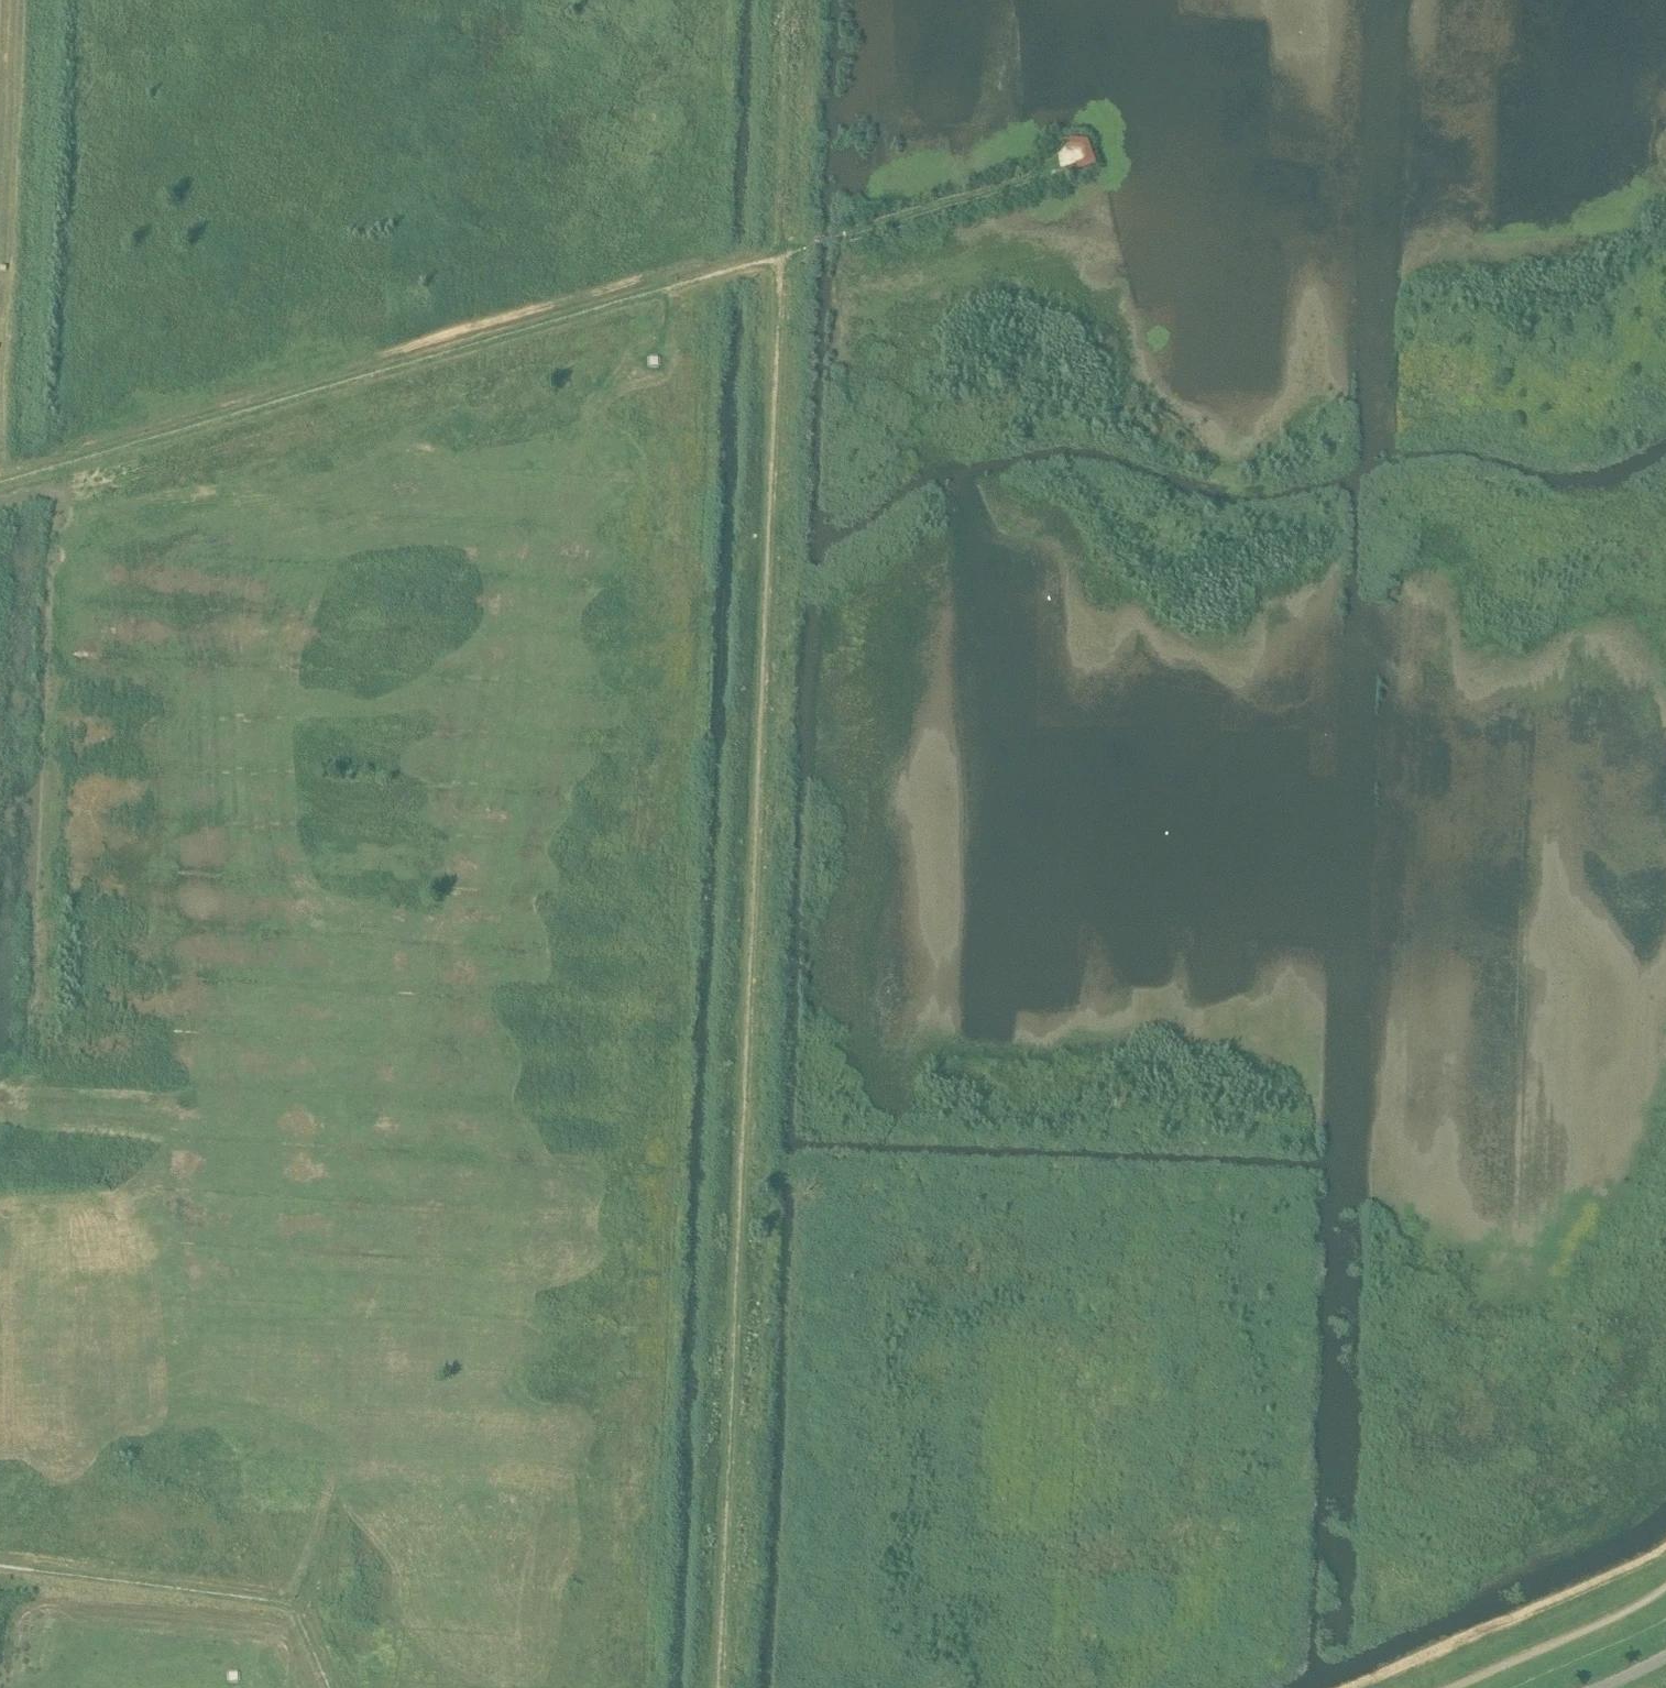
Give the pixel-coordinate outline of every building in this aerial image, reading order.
[(1089,153),(1078,158),(1080,164),(1097,158),(1089,133),(1072,132),(1071,139),(1085,139),(1089,153)]
